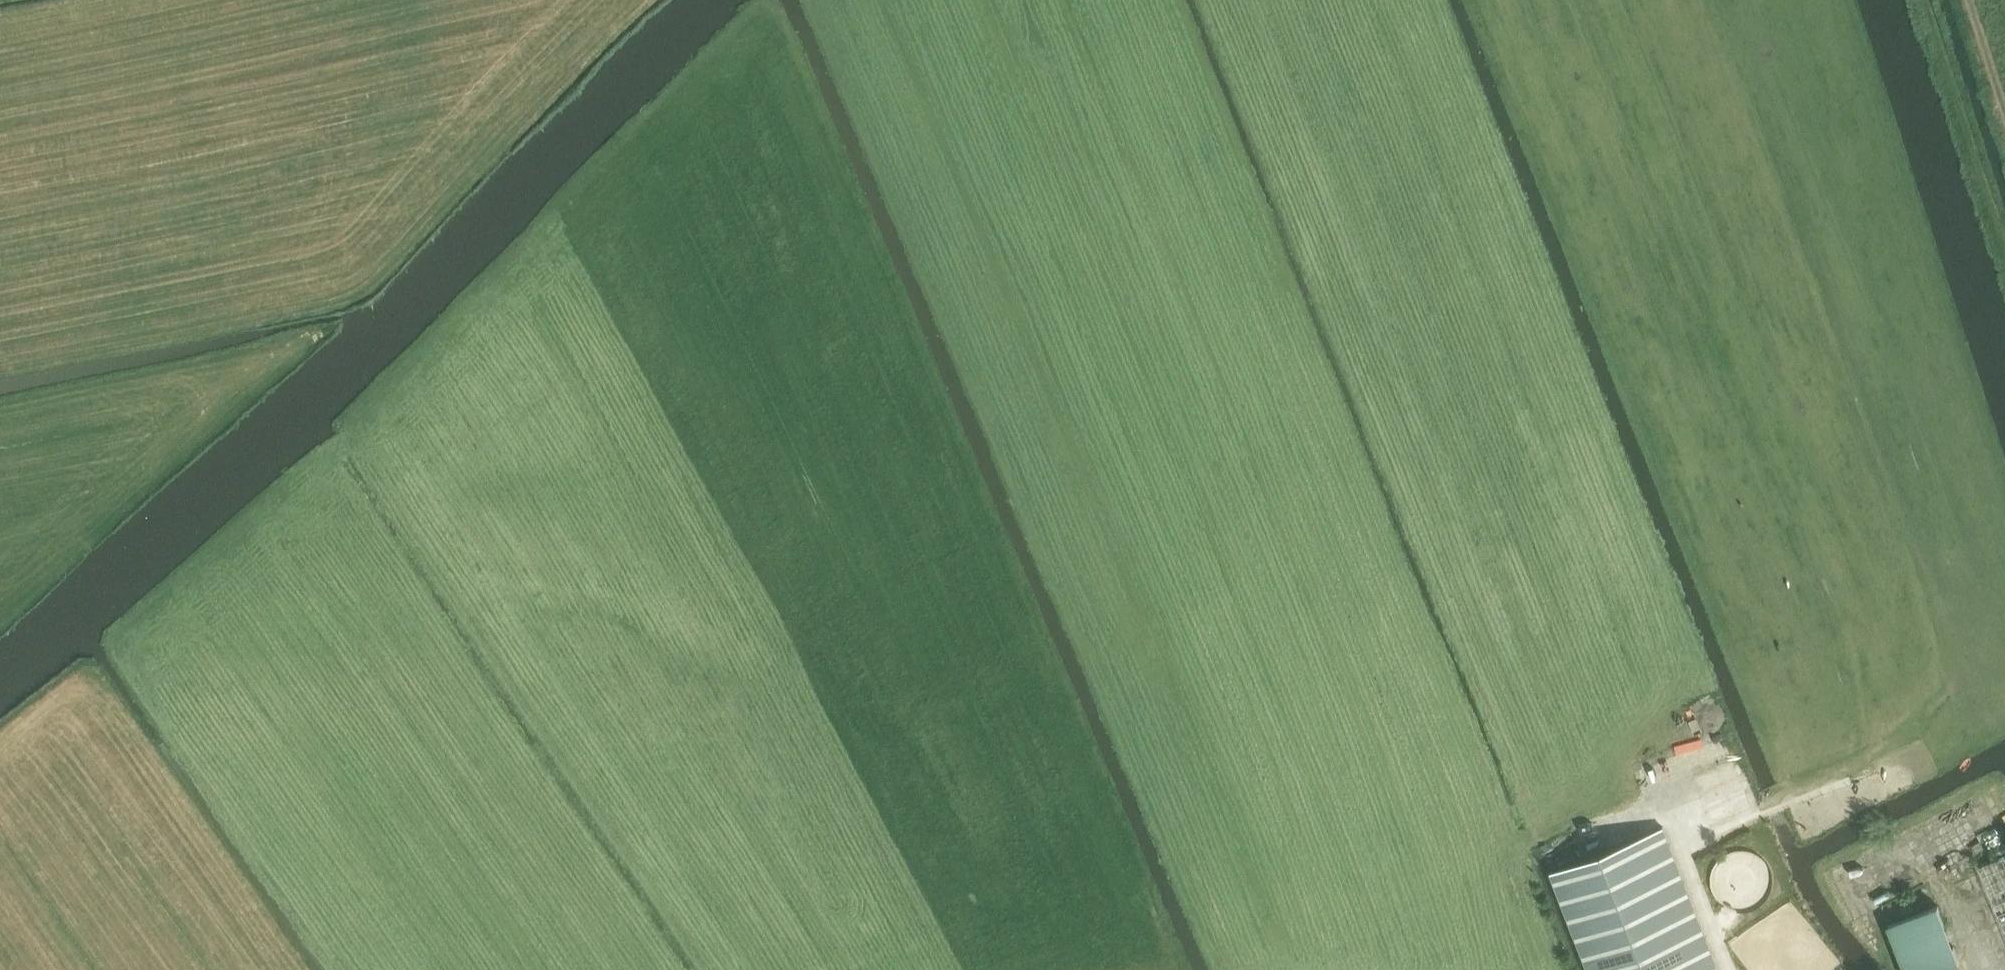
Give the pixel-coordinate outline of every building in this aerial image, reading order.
[(1724,728),(1645,754),(1652,776),(1701,760),(1705,771),(1735,762),(1724,728)] [(1663,826),(1551,870),(1590,969),(1719,969),(1663,826)] [(2004,932),(2004,853),(1977,865),(2004,932)] [(1906,969),(1940,969),(1961,962),(1938,904),(1888,924),(1906,969)]
